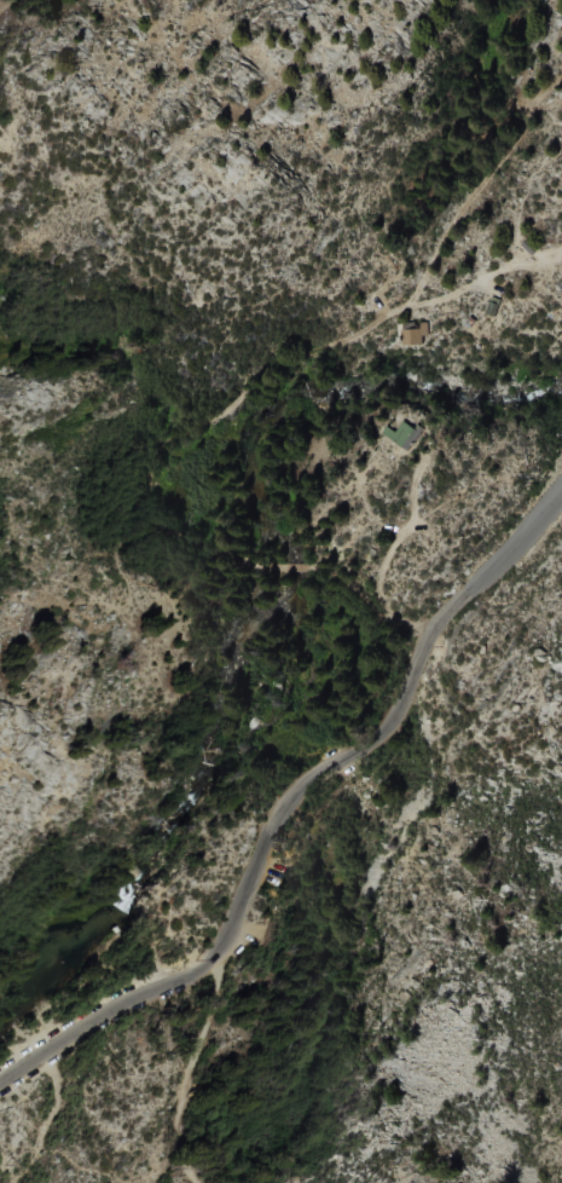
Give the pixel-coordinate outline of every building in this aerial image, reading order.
[(481,311),(487,293),(500,296),(494,314),(481,311)] [(409,346),(407,330),(424,329),(425,345),(409,346)]
